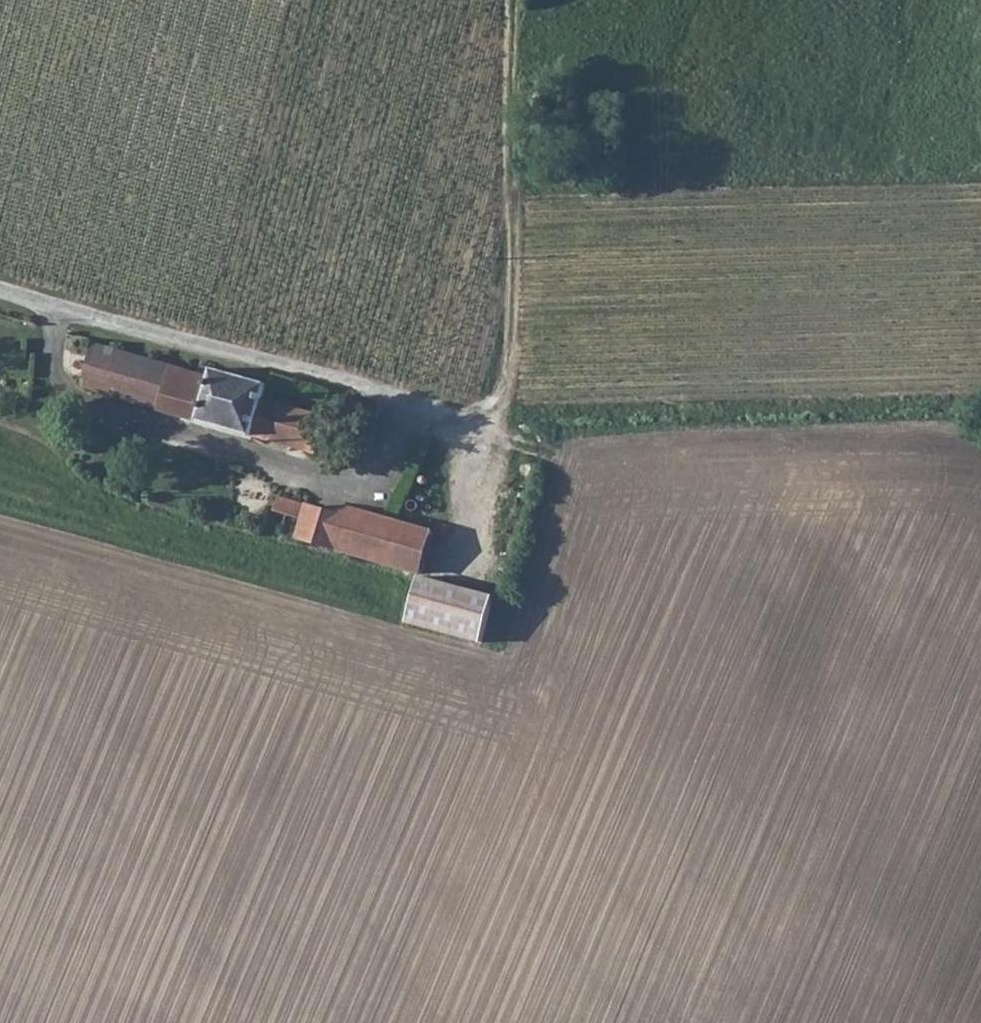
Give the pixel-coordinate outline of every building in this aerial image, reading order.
[(539,18),(536,0),(525,0),(527,20),(539,18)] [(212,368),(210,377),(97,344),(85,386),(322,458),(333,418),(274,402),(277,387),(212,368)] [(358,554),(360,548),(368,516),(297,497),(293,511),(321,519),(315,542),(327,546),(358,554)] [(384,520),(368,516),(360,548),(377,552),(384,520)] [(409,620),(485,642),(499,594),(423,572),(409,620)]
